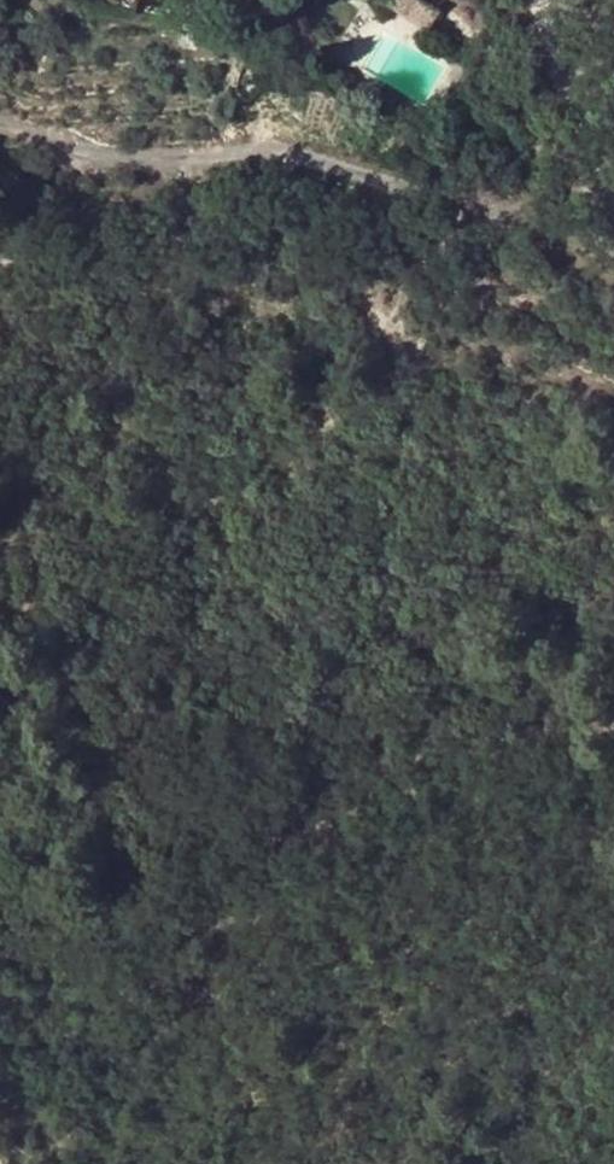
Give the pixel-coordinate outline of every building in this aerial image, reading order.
[(407,26),(420,13),(408,0),(381,0),(407,26)]
